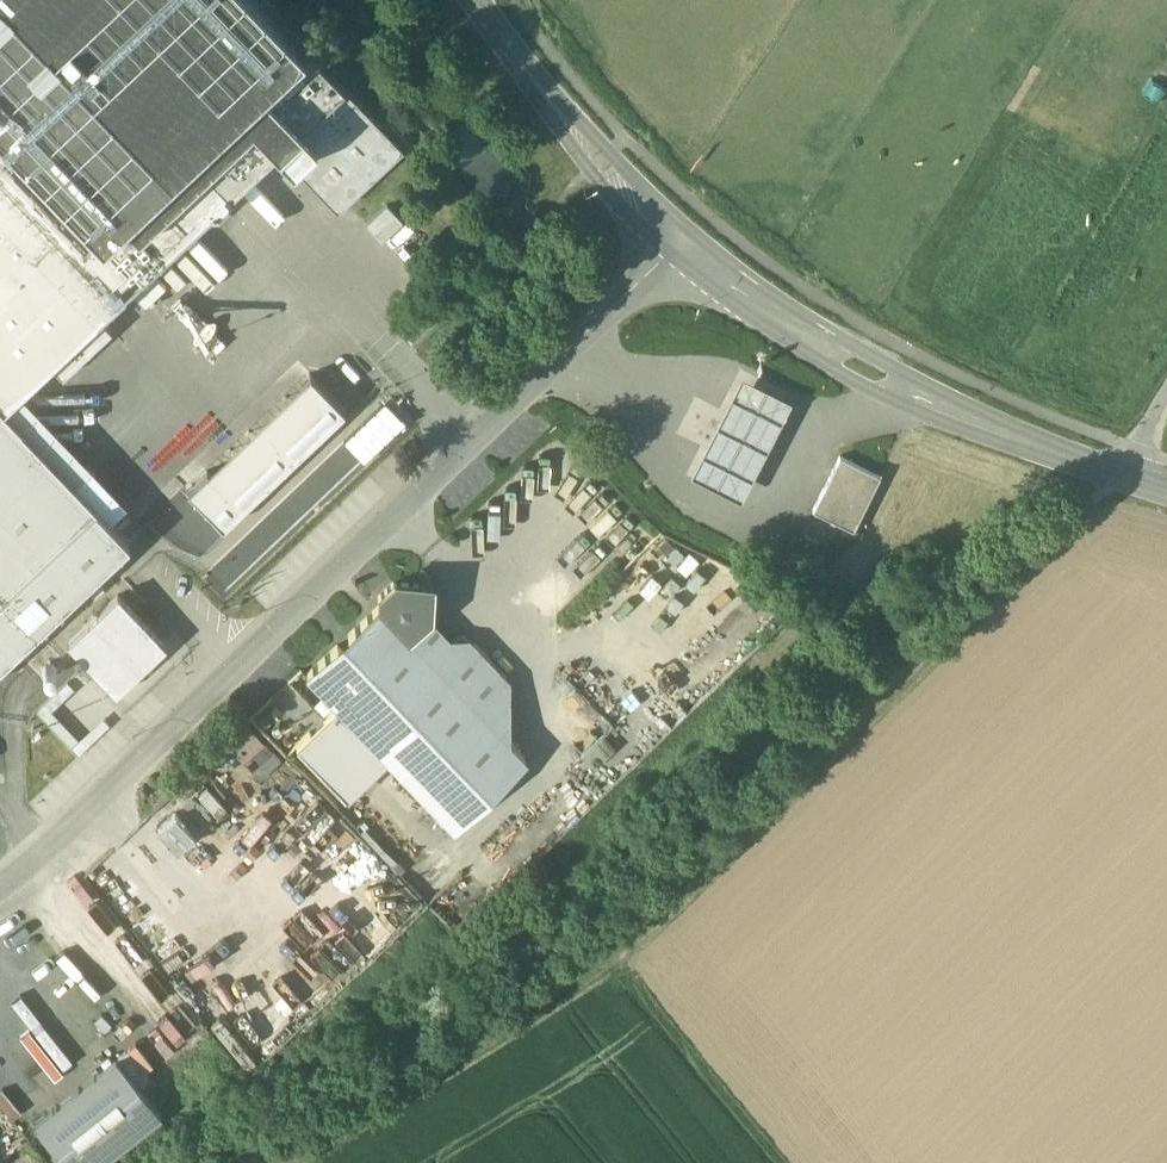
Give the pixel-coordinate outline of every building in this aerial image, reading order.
[(101,234),(171,167),(12,0),(0,0),(0,129),(101,234)] [(171,167),(189,150),(302,42),(262,0),(12,0),(171,167)] [(302,42),(189,150),(231,194),(278,148),(307,120),(299,112),(300,111),(300,110),(335,78),(343,86),(344,86),(302,42)] [(335,78),(300,110),(300,111),(299,112),(307,120),(278,148),(343,86),(335,78)] [(343,86),(278,148),(337,210),(402,148),(382,126),(343,86)] [(408,142),(387,121),(382,126),(402,148),(408,142)] [(57,213),(52,218),(85,252),(102,235),(101,234),(0,129),(0,153),(57,213)] [(3,410),(52,364),(65,378),(110,335),(97,321),(125,295),(124,293),(141,277),(142,278),(211,212),(219,212),(230,201),(231,194),(189,150),(171,167),(101,234),(102,235),(85,252),(52,218),(0,164),(0,407),(3,410)] [(342,364),(324,381),(345,402),(363,386),(342,364)] [(713,428),(690,473),(741,500),(764,455),(793,400),(742,374),(713,428)] [(309,377),(189,493),(224,528),(343,413),(309,377)] [(407,426),(386,404),(211,573),(232,595),(407,426)] [(129,545),(3,410),(0,407),(0,665),(129,545)] [(880,476),(840,456),(813,510),(854,530),(880,476)] [(393,582),(378,596),(378,606),(348,635),(354,642),(379,667),(411,637),(430,619),(431,598),(417,583),(393,582)] [(71,649),(116,695),(164,648),(119,602),(71,649)] [(447,637),(430,619),(411,637),(516,748),(507,677),(473,642),(447,637)] [(411,637),(379,667),(368,677),(337,707),(386,758),(453,827),(526,758),(516,748),(411,637)] [(379,667),(354,642),(344,652),(368,677),(379,667)] [(344,652),(337,645),(306,675),(336,707),(337,706),(337,707),(368,677),(344,652)] [(80,731),(71,722),(82,712),(66,695),(44,716),(68,742),(80,731)] [(345,797),(386,758),(337,707),(296,746),(345,797)] [(248,722),(226,744),(260,778),(282,757),(248,722)] [(178,851),(196,835),(176,814),(159,830),(178,851)] [(116,1059),(34,1126),(64,1162),(103,1162),(161,1115),(116,1059)]
